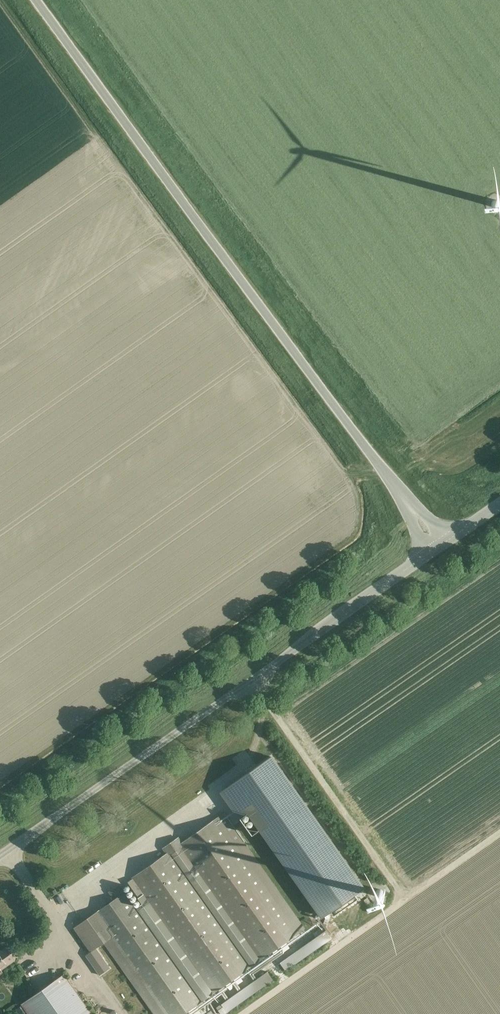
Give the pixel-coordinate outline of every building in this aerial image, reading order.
[(487,207),(499,206),(499,199),(487,200),(487,207)] [(368,591),(376,585),(373,581),(365,587),(368,591)] [(271,756),(222,791),(239,816),(248,811),(323,917),(364,888),(271,756)] [(202,1001),(214,993),(251,967),(261,960),(298,934),(216,819),(182,843),(178,837),(163,848),(167,853),(133,877),(128,881),(138,896),(137,897),(141,903),(136,907),(121,885),(121,886),(120,884),(109,892),(114,900),(95,913),(74,928),(91,952),(96,948),(105,942),(155,1013),(183,1013),(196,1005),(202,1001)] [(286,971),(331,939),(326,931),(280,963),(286,971)] [(3,973),(1,970),(15,960),(17,949),(6,947),(0,952),(0,975),(3,973)] [(111,968),(96,948),(91,952),(85,955),(100,976),(111,968)] [(65,959),(52,961),(53,968),(66,967),(65,959)] [(267,972),(223,1003),(228,1011),(273,980),(267,972)] [(23,1005),(29,1013),(92,1013),(64,975),(23,1005)]
